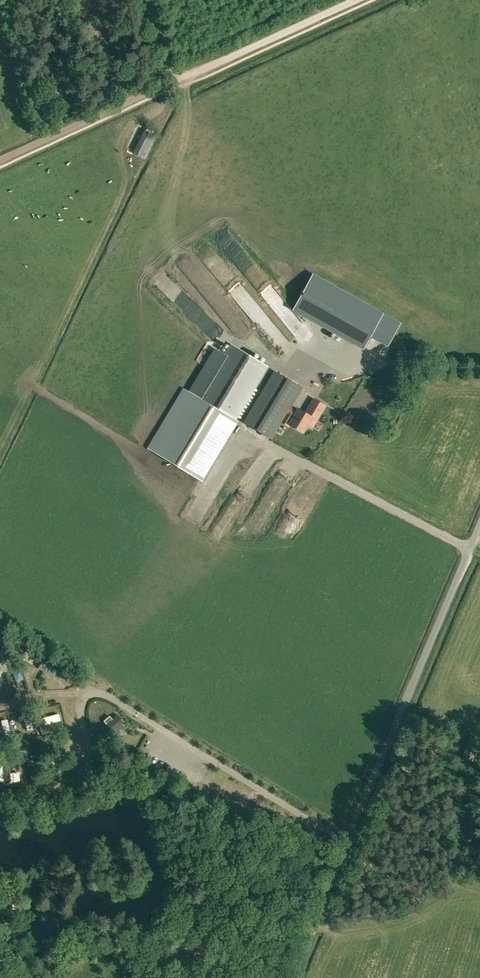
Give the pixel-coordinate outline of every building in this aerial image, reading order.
[(156,136),(145,130),(134,153),(145,158),(156,136)] [(390,340),(400,323),(313,275),(304,290),(293,309),(363,348),(372,331),(387,339),(390,340)] [(300,279),(287,298),(293,302),(306,283),(300,279)] [(189,392),(235,419),(267,366),(230,344),(224,354),(215,349),(204,366),(189,392)] [(271,438),(281,421),(288,426),(289,424),(303,432),(307,424),(312,427),(325,405),(313,398),(305,412),(298,408),(297,409),(291,405),(302,387),(275,371),(244,422),(271,438)] [(149,449),(200,480),(236,421),(235,419),(189,392),(185,389),(149,449)] [(45,671),(49,663),(42,660),(38,667),(45,671)] [(117,712),(102,726),(110,734),(125,720),(117,712)] [(15,774),(15,784),(25,784),(24,774),(15,774)] [(173,956),(170,962),(185,969),(188,962),(173,956)]
